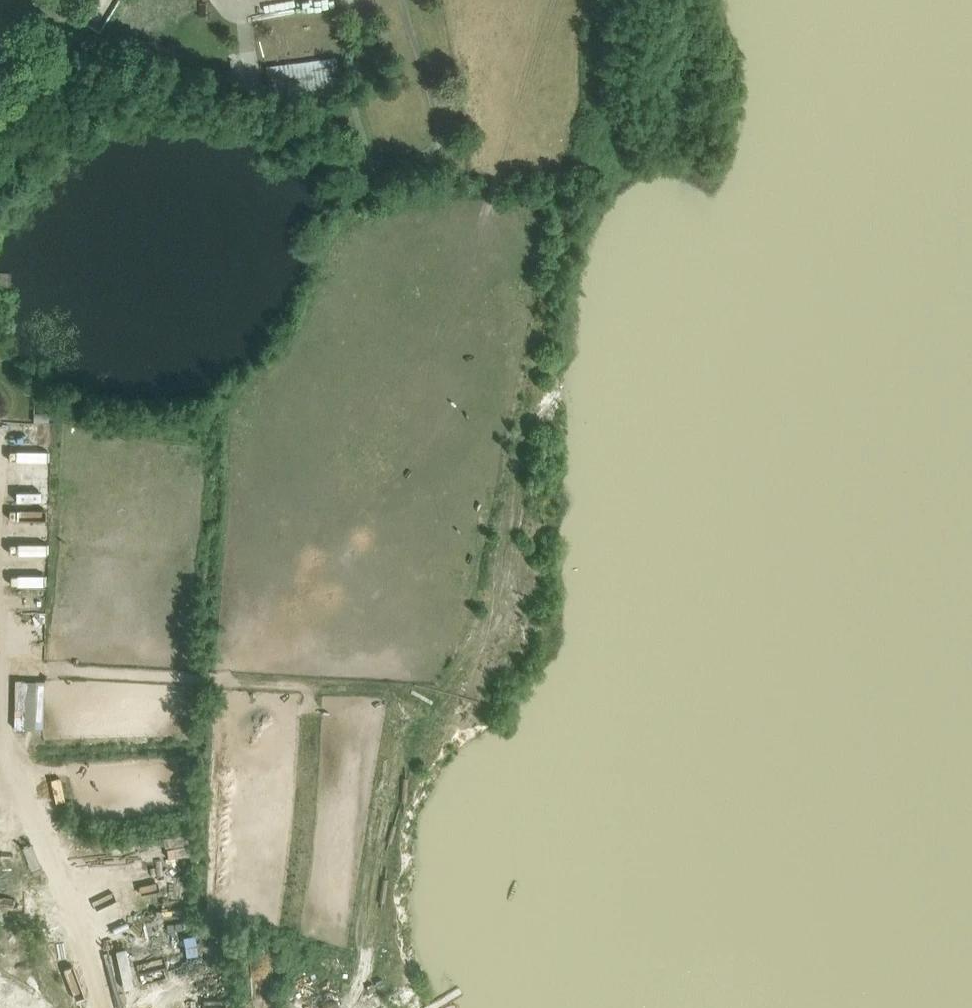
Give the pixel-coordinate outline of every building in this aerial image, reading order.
[(346,82),(341,53),(272,65),(277,94),(346,82)] [(26,553),(26,577),(44,577),(45,553),(26,553)] [(20,678),(20,726),(51,727),(51,678),(20,678)] [(138,870),(139,879),(167,877),(166,853),(130,856),(131,870),(138,870)] [(161,1001),(184,979),(178,973),(155,995),(161,1001)]
